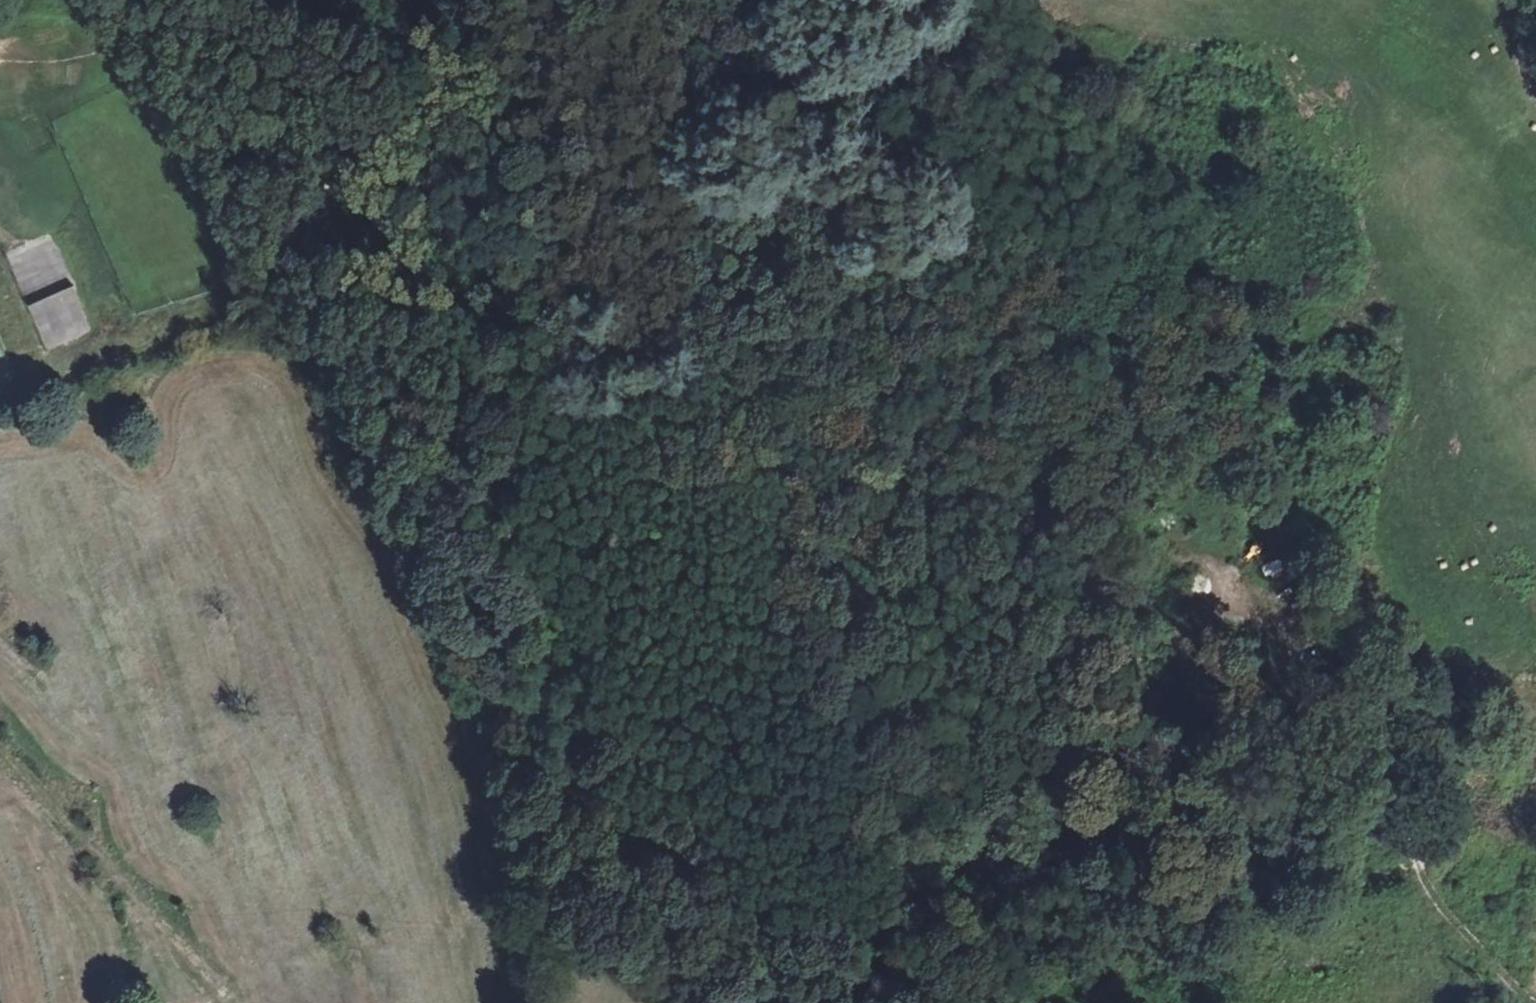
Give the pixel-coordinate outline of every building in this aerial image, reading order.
[(48,350),(94,331),(75,284),(29,302),(48,350)]
